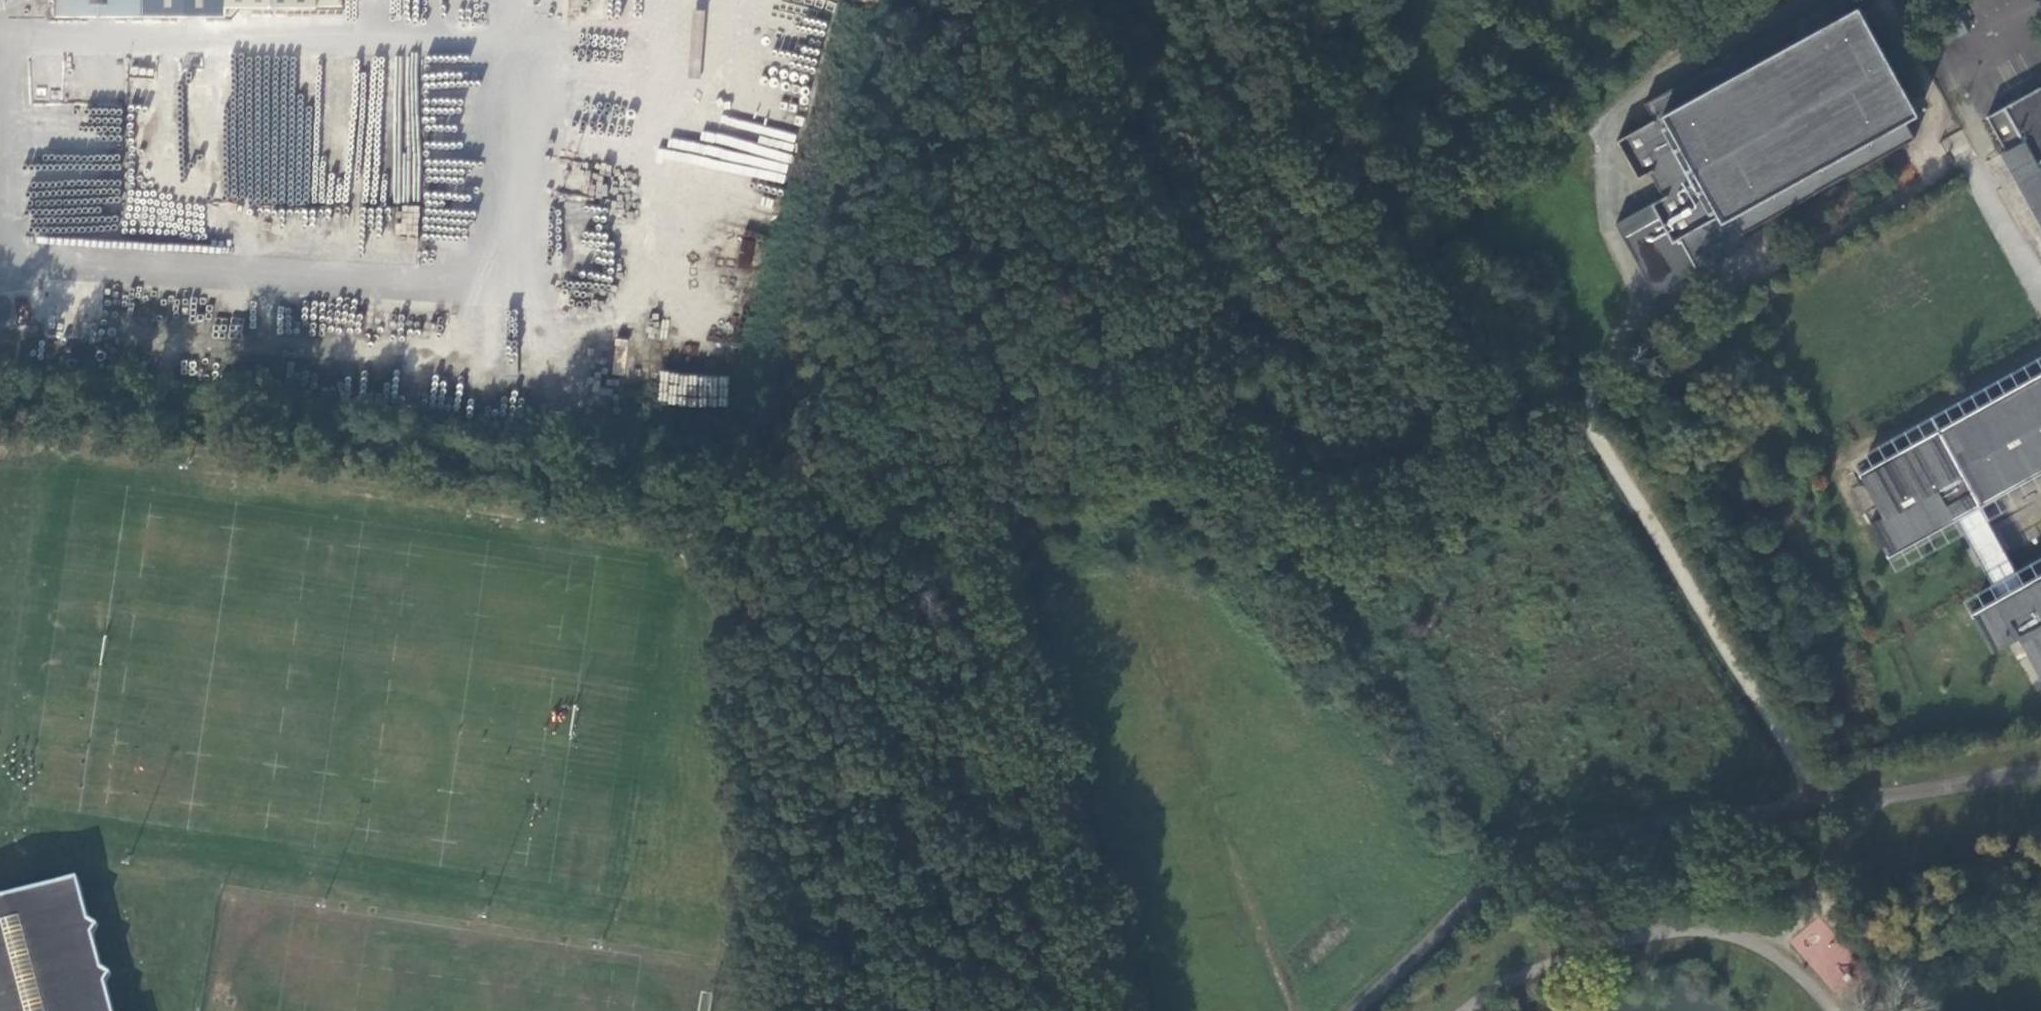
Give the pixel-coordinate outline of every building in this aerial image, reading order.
[(57,13),(227,13),(226,4),(342,4),(342,0),(57,0),(57,13)] [(1919,115),(1860,7),(1847,13),(1839,0),(1833,0),(1645,104),(1654,120),(1617,141),(1639,179),(1650,173),(1664,197),(1652,204),(1674,242),(1682,238),(1699,270),(1750,242),(1745,233),(1916,138),(1907,122),(1919,115)] [(2007,149),(2001,153),(2040,225),(2040,86),(1989,115),(2007,149)] [(657,404),(727,407),(729,376),(659,372),(657,404)] [(2040,472),(2040,374),(1939,430),(1913,444),(1861,473),(1884,516),(1871,523),(1889,556),(1955,520),(1980,505),(2040,472)] [(1955,520),(1999,598),(2024,585),(1980,505),(1955,520)] [(2024,585),(1999,598),(1972,613),(1993,652),(2020,637),(2040,676),(2040,575),(2024,585)] [(104,983),(110,972),(100,967),(91,934),(98,924),(87,918),(76,879),(0,899),(0,1010),(112,1010),(104,983)] [(1794,938),(1835,986),(1859,966),(1819,917),(1794,938)]
